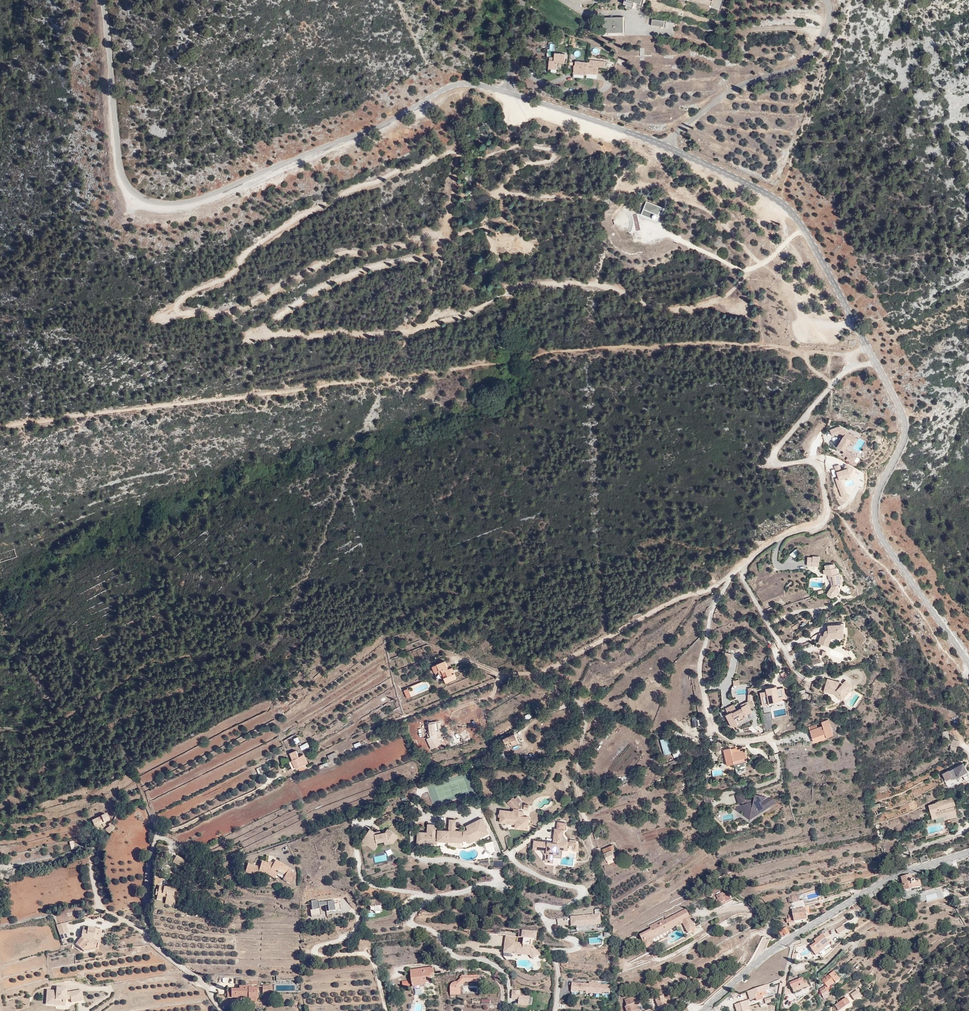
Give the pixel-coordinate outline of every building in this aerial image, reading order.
[(624,4),(628,5),(628,8),(635,10),(636,4),(644,6),(646,0),(625,0),(624,4)] [(724,13),(728,0),(685,0),(724,13)] [(607,17),(606,32),(626,33),(626,18),(607,17)] [(552,67),(561,67),(561,62),(567,62),(567,53),(558,52),(558,59),(552,59),(552,67)] [(577,61),(577,74),(584,74),(584,68),(591,68),(591,75),(600,75),(600,66),(591,66),(591,61),(577,61)] [(664,208),(647,201),(641,214),(656,220),(660,212),(662,213),(664,208)] [(629,210),(625,207),(623,210),(626,213),(628,215),(629,219),(630,222),(629,225),(629,228),(628,230),(631,232),(633,228),(633,224),(633,218),(631,214),(629,210)] [(847,432),(838,447),(845,451),(842,454),(847,458),(845,461),(856,467),(858,463),(855,461),(858,456),(846,450),(851,440),(856,442),(858,438),(847,432)] [(836,466),(840,478),(850,476),(853,467),(846,464),(844,470),(843,470),(841,465),(836,466)] [(795,548),(790,554),(794,558),(800,551),(795,548)] [(0,553),(0,562),(15,557),(12,549),(0,553)] [(813,557),(808,557),(807,566),(820,566),(820,556),(813,556),(813,557)] [(834,564),(825,566),(827,576),(826,576),(827,586),(832,585),(832,586),(828,594),(835,599),(840,592),(839,584),(841,584),(840,574),(838,574),(837,568),(835,568),(834,564)] [(843,624),(828,625),(828,635),(827,637),(821,635),(818,643),(829,647),(832,639),(844,638),(843,624)] [(731,661),(724,659),(722,666),(729,668),(731,661)] [(442,662),(436,665),(439,672),(441,671),(441,672),(445,671),(447,676),(443,678),(445,684),(456,679),(454,674),(452,674),(450,669),(447,670),(446,666),(444,667),(442,662)] [(827,679),(824,691),(835,695),(842,701),(851,690),(850,689),(853,686),(846,680),(843,683),(827,679)] [(789,701),(787,684),(780,685),(780,689),(775,690),(775,685),(769,686),(769,691),(766,691),(767,706),(773,705),(772,698),(782,698),(784,703),(789,701)] [(734,704),(725,708),(728,714),(726,715),(732,727),(738,724),(737,722),(748,717),(746,715),(752,712),(750,709),(755,706),(752,700),(745,703),(747,706),(736,710),(734,704)] [(816,724),(809,726),(814,742),(826,738),(826,737),(834,735),(829,720),(822,722),(823,726),(818,727),(816,724)] [(443,722),(429,723),(430,736),(432,740),(430,742),(430,743),(429,744),(431,749),(441,745),(439,741),(441,740),(440,736),(443,734),(444,733),(443,722)] [(510,740),(520,737),(517,731),(502,737),(504,742),(510,740)] [(459,734),(453,736),(453,738),(448,740),(451,748),(463,743),(459,734)] [(669,736),(660,739),(664,754),(673,752),(674,757),(681,755),(679,748),(672,750),(669,736)] [(522,742),(520,737),(510,740),(512,746),(522,742)] [(951,740),(950,751),(956,752),(958,741),(951,740)] [(297,767),(298,770),(305,767),(303,763),(307,761),(303,752),(297,754),(294,747),(287,751),(290,758),(288,759),(290,766),(288,768),(290,771),(297,767)] [(345,747),(335,750),(338,757),(346,754),(345,747)] [(731,748),(723,750),(727,765),(747,761),(746,758),(747,758),(745,750),(741,751),(740,749),(737,749),(737,748),(731,749),(731,748)] [(338,757),(335,750),(328,753),(330,757),(327,758),(328,760),(338,757)] [(328,760),(321,763),(322,766),(330,764),(331,766),(340,762),(338,757),(328,760)] [(773,797),(754,794),(754,800),(747,799),(742,791),(735,795),(739,803),(742,803),(735,807),(739,815),(753,816),(774,805),(775,800),(773,797)] [(516,827),(529,829),(530,817),(524,816),(525,810),(520,810),(521,804),(514,796),(508,801),(516,810),(501,809),(500,821),(517,823),(516,827)] [(953,797),(929,805),(933,819),(946,815),(947,819),(958,817),(953,797)] [(108,819),(110,818),(107,812),(101,814),(103,820),(108,819)] [(427,830),(417,829),(417,841),(438,842),(438,839),(463,840),(464,839),(467,839),(467,841),(471,841),(489,831),(482,815),(466,823),(468,827),(464,828),(464,829),(456,828),(457,817),(449,817),(449,828),(440,827),(440,822),(428,822),(427,830)] [(112,820),(104,824),(107,830),(114,826),(112,820)] [(363,839),(362,841),(375,850),(377,847),(394,843),(399,836),(388,828),(386,831),(375,834),(375,832),(372,830),(371,829),(365,836),(363,839)] [(534,840),(533,849),(541,850),(546,856),(545,861),(553,862),(554,857),(561,857),(562,850),(568,850),(568,845),(573,845),(573,850),(578,851),(579,844),(575,840),(569,839),(569,842),(567,841),(562,834),(563,830),(554,828),(552,842),(534,840)] [(885,829),(877,831),(879,840),(890,837),(889,830),(886,830),(885,829)] [(493,841),(485,843),(487,849),(492,853),(496,852),(493,841)] [(613,845),(603,849),(608,863),(616,860),(613,850),(615,849),(613,845)] [(177,856),(173,863),(183,868),(186,861),(177,856)] [(260,867),(248,863),(246,872),(257,876),(258,872),(268,875),(275,879),(278,873),(285,876),(283,880),(290,883),(295,874),(292,872),(293,870),(276,860),(275,863),(268,861),(268,863),(262,861),(260,867)] [(503,868),(503,861),(494,860),(493,867),(503,868)] [(912,881),(911,876),(902,878),(905,890),(920,887),(919,881),(915,882),(914,882),(914,881),(913,881),(912,881)] [(175,889),(164,887),(159,886),(159,890),(156,889),(155,895),(157,896),(157,899),(162,900),(163,897),(166,897),(165,904),(174,906),(176,896),(174,895),(175,889)] [(724,892),(716,896),(720,904),(731,899),(727,891),(725,892),(724,892)] [(926,901),(938,900),(937,893),(925,894),(926,901)] [(798,894),(791,896),(792,898),(789,899),(789,902),(790,902),(793,902),(793,903),(800,901),(798,894)] [(369,900),(370,913),(367,913),(368,917),(375,917),(374,912),(381,911),(380,899),(369,900)] [(341,910),(340,903),(334,904),(334,901),(319,902),(318,900),(311,900),(312,909),(310,909),(311,917),(320,916),(319,906),(328,905),(328,911),(341,910)] [(792,912),(792,914),(798,925),(813,918),(812,916),(808,909),(807,906),(792,912)] [(812,907),(808,909),(812,916),(817,913),(812,907)] [(651,930),(640,935),(647,949),(655,944),(653,940),(683,924),(688,933),(689,933),(697,930),(691,916),(690,916),(686,908),(664,920),(663,919),(649,927),(651,930)] [(602,924),(601,913),(571,916),(572,926),(602,924)] [(786,917),(790,924),(792,927),(794,932),(800,929),(798,925),(792,914),(786,917)] [(65,923),(56,925),(61,941),(68,939),(67,934),(68,933),(65,923)] [(836,930),(838,934),(845,930),(843,926),(836,930)] [(88,952),(90,950),(97,949),(102,930),(96,929),(96,928),(88,927),(87,931),(83,930),(81,939),(80,938),(75,945),(84,951),(87,951),(88,952)] [(789,927),(780,931),(783,937),(791,933),(789,927)] [(507,935),(505,935),(504,953),(530,956),(533,960),(540,954),(539,953),(540,953),(537,949),(533,944),(533,940),(537,940),(537,937),(537,934),(538,932),(537,932),(538,930),(523,929),(523,930),(519,930),(519,936),(515,936),(514,935),(507,935)] [(822,947),(824,950),(830,946),(822,932),(813,937),(816,941),(812,945),(816,951),(822,947)] [(805,952),(807,954),(812,951),(809,946),(800,951),(802,954),(805,952)] [(409,971),(411,984),(431,981),(430,974),(434,973),(433,966),(409,971)] [(834,971),(824,979),(822,980),(825,984),(826,986),(819,989),(822,995),(824,999),(830,995),(828,992),(832,989),(830,986),(835,982),(836,983),(841,980),(834,971)] [(465,979),(479,979),(478,973),(462,974),(462,977),(452,983),(452,992),(459,992),(460,984),(465,979)] [(802,978),(791,983),(789,983),(794,994),(811,987),(807,978),(804,979),(804,978),(802,979),(802,978)] [(411,980),(402,980),(402,988),(411,988),(411,980)] [(276,985),(276,991),(295,992),(295,981),(282,981),(282,985),(276,985)] [(589,983),(572,982),(571,992),(611,994),(611,984),(601,984),(601,982),(589,982),(589,983)] [(227,991),(224,991),(224,995),(244,995),(244,1000),(253,999),(253,985),(247,985),(247,983),(236,983),(236,986),(228,986),(227,991)] [(259,991),(269,991),(269,983),(259,983),(259,991)] [(760,985),(747,991),(750,1000),(756,998),(757,1002),(764,999),(763,996),(768,994),(766,991),(769,990),(767,983),(760,985)] [(56,990),(48,990),(47,990),(46,1005),(65,1006),(66,1000),(71,1000),(71,1003),(84,1001),(82,990),(67,992),(67,988),(56,987),(56,990)] [(637,1010),(640,1010),(638,1005),(652,1000),(656,999),(660,1008),(668,1004),(664,994),(656,997),(653,989),(648,990),(651,997),(646,999),(646,1000),(634,1004),(637,1010)] [(511,990),(512,1005),(532,1004),(532,995),(520,996),(520,990),(511,990)] [(634,1004),(646,1000),(646,999),(642,992),(625,1000),(627,1005),(626,1006),(627,1010),(637,1010),(634,1004)] [(847,997),(838,1003),(843,1009),(851,1003),(847,997)] [(735,1005),(737,1010),(748,1010),(751,1010),(748,1002),(747,1003),(747,1001),(735,1005)]
